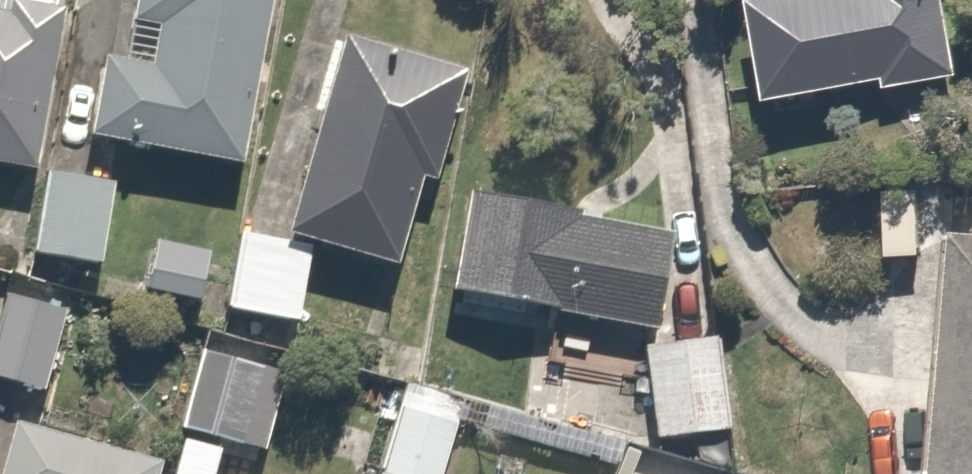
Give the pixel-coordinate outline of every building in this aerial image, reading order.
[(135,26),(151,28),(146,70),(93,64),(84,141),(235,158),(253,0),(138,0),(135,26)] [(948,77),(940,0),(756,0),(742,3),(760,98),(873,79),(876,90),(948,77)] [(0,11),(0,168),(25,172),(53,21),(0,11)] [(281,239),(389,269),(416,176),(433,181),(465,69),(340,33),(281,239)] [(104,184),(41,175),(29,255),(92,265),(104,184)] [(660,227),(460,196),(444,298),(644,329),(660,227)] [(937,239),(923,473),(971,473),(971,242),(937,239)] [(305,259),(231,245),(220,306),(293,320),(305,259)] [(2,292),(0,301),(0,385),(41,394),(61,305),(2,292)] [(717,340),(642,349),(652,442),(728,433),(717,340)] [(263,368),(204,352),(181,433),(240,449),(263,368)] [(375,473),(425,473),(438,419),(390,408),(375,473)] [(151,461),(0,430),(0,473),(148,473),(151,461)]
